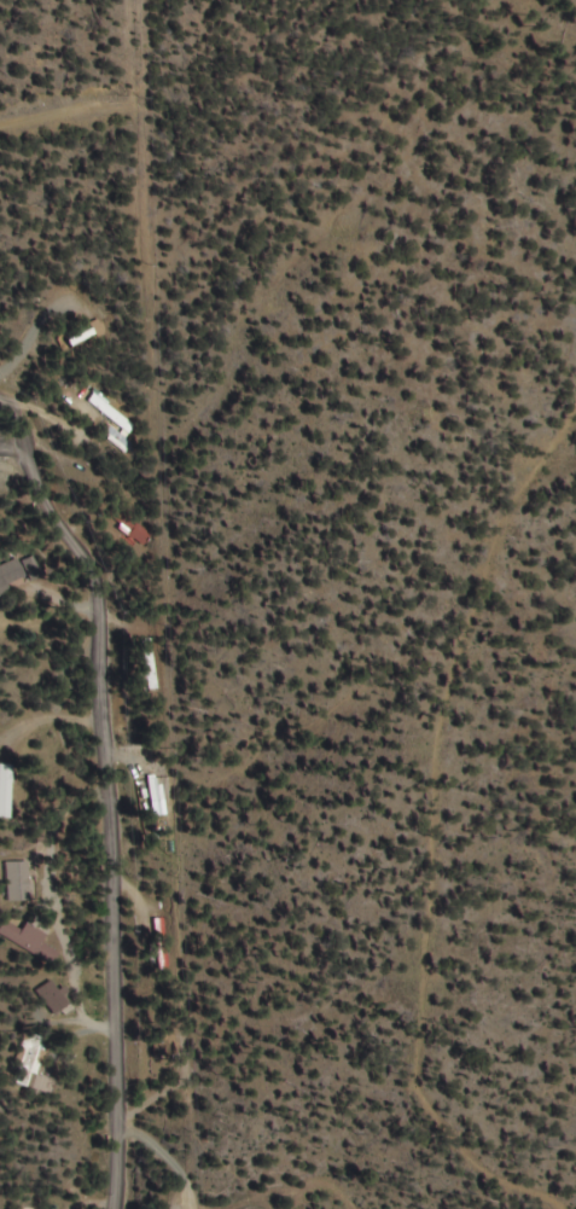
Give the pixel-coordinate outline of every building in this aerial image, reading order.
[(136,427),(95,393),(87,402),(113,423),(106,432),(122,445),(136,427)] [(110,523),(144,547),(153,535),(120,511),(110,523)] [(0,568),(0,591),(30,580),(31,582),(45,577),(38,556),(20,562),(20,561),(0,568)] [(144,691),(155,691),(155,641),(144,641),(144,691)] [(10,766),(0,765),(0,820),(9,820),(10,766)] [(26,862),(4,862),(4,901),(26,901),(26,862)] [(42,944),(46,935),(24,924),(22,930),(2,921),(0,924),(0,939),(47,960),(52,949),(42,944)] [(56,1013),(68,1003),(49,982),(38,992),(56,1013)] [(41,1076),(50,1038),(26,1032),(13,1085),(54,1094),(57,1080),(41,1076)]
